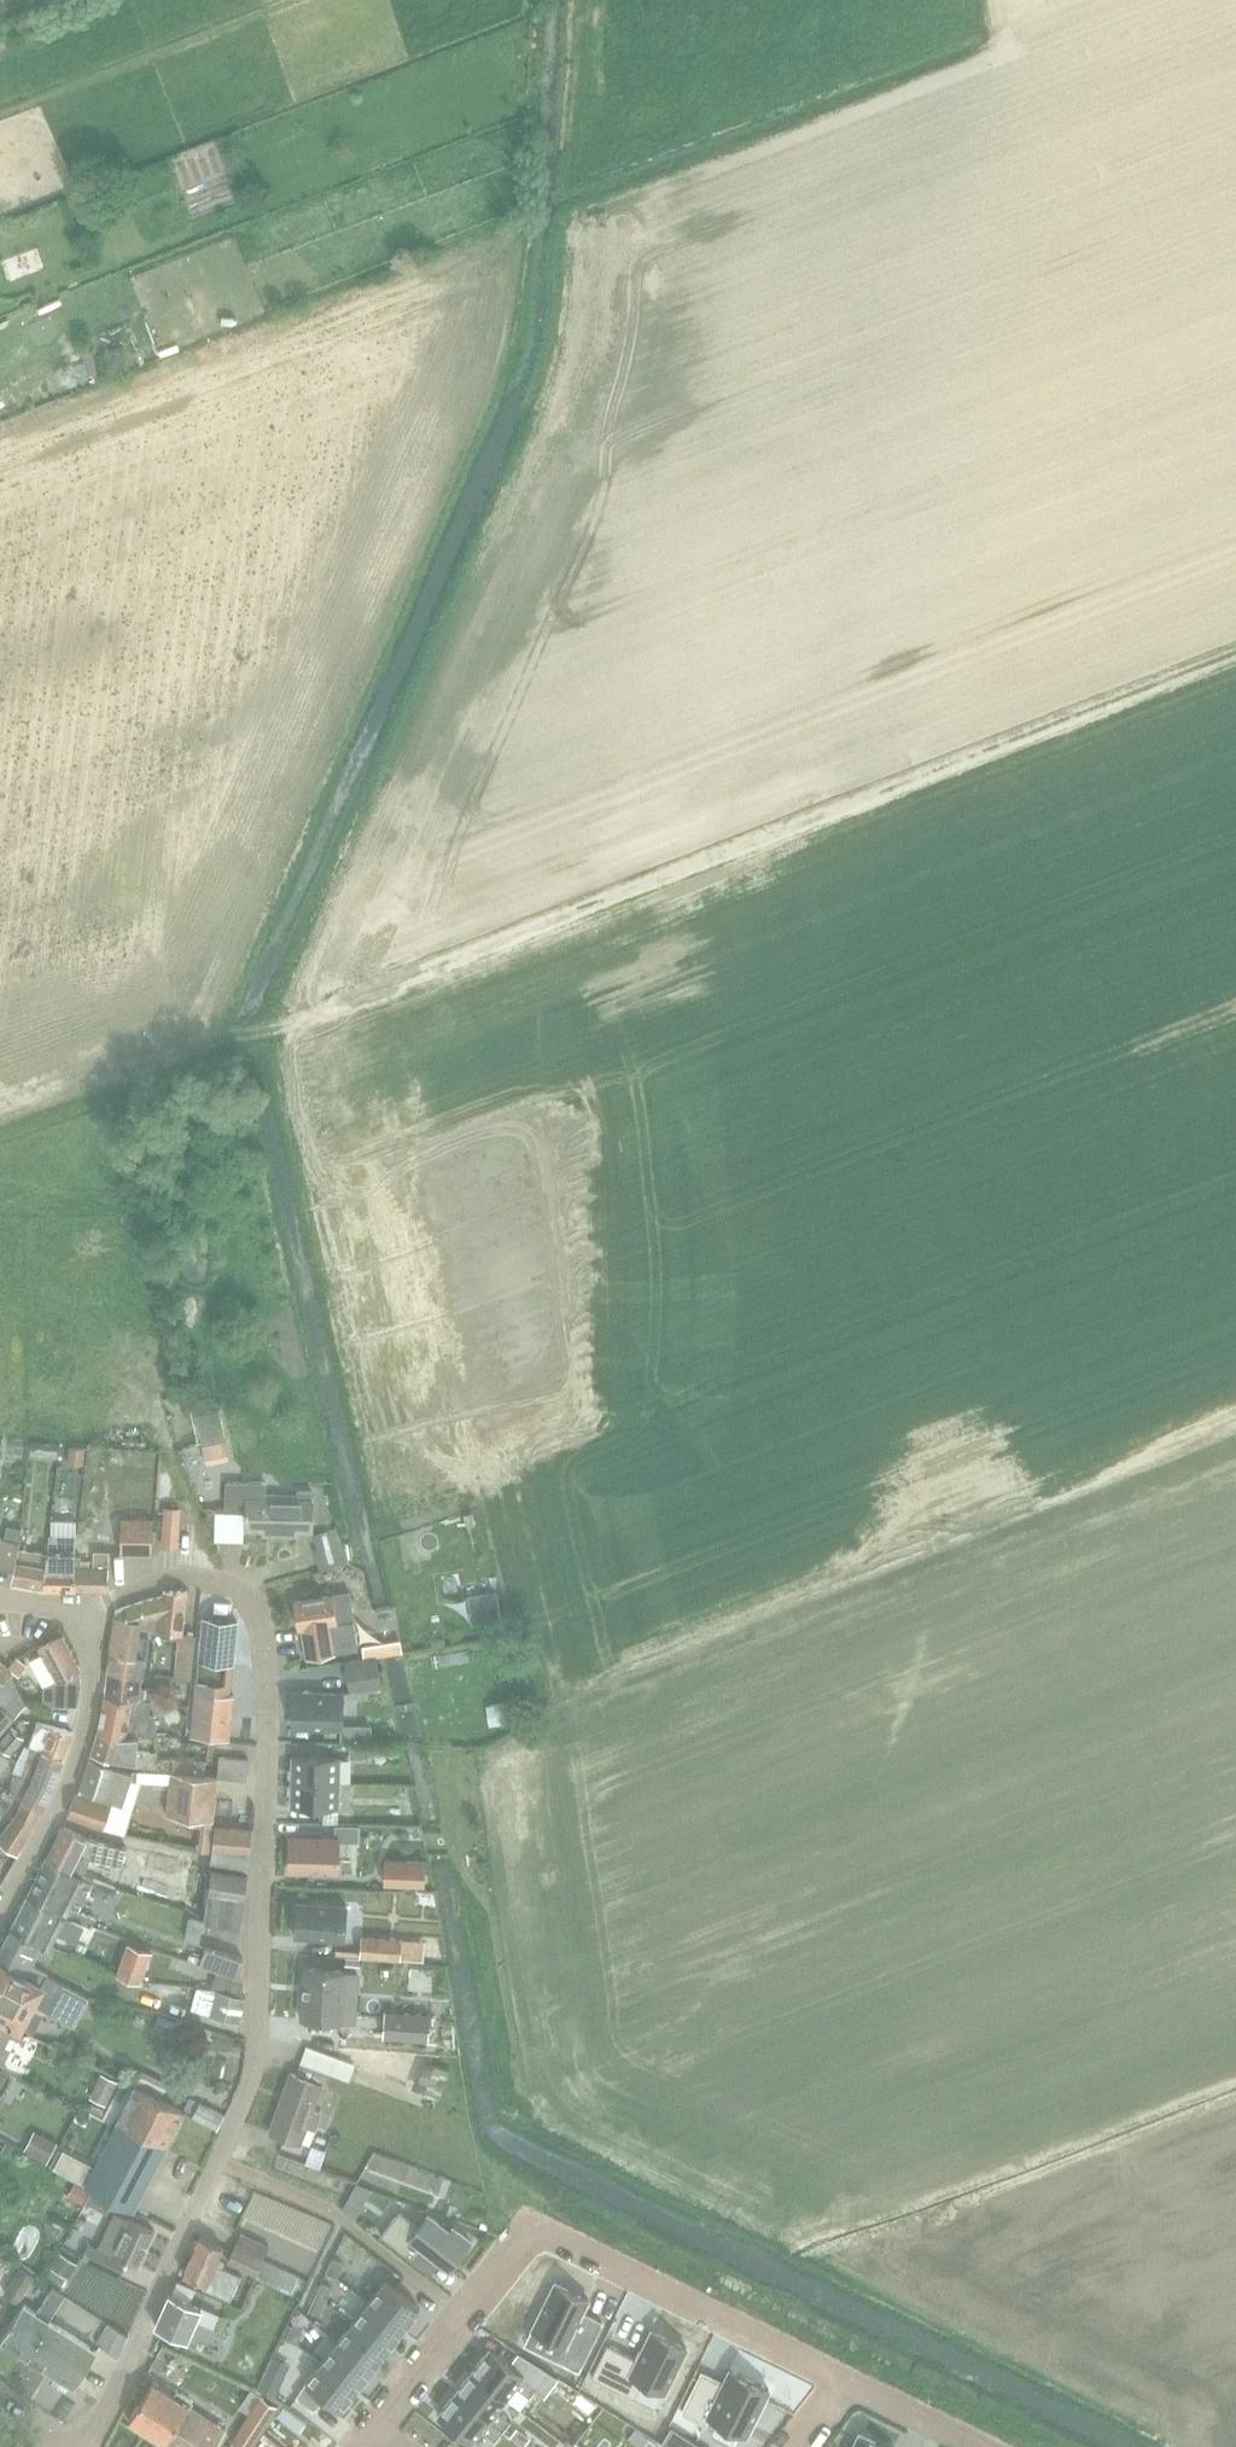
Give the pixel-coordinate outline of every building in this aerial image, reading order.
[(30,386),(30,396),(40,397),(41,387),(30,386)] [(200,1335),(189,1336),(191,1352),(202,1351),(200,1335)] [(219,1410),(196,1414),(200,1440),(224,1435),(219,1410)] [(57,1456),(58,1441),(44,1440),(43,1455),(57,1456)] [(68,1462),(82,1463),(84,1446),(69,1445),(68,1462)] [(156,1470),(179,1470),(179,1457),(155,1457),(156,1470)] [(244,1527),(270,1528),(270,1534),(295,1534),(295,1529),(309,1529),(310,1492),(295,1491),(295,1496),(263,1495),(263,1482),(223,1481),(223,1509),(244,1510),(244,1527)] [(104,1508),(104,1537),(116,1537),(116,1508),(104,1508)] [(175,1508),(160,1508),(159,1546),(175,1546),(175,1508)] [(121,1518),(120,1550),(149,1551),(150,1519),(121,1518)] [(19,1545),(16,1545),(19,1525),(8,1522),(4,1538),(0,1537),(0,1579),(10,1581),(19,1545)] [(346,1560),(341,1541),(336,1526),(314,1532),(318,1548),(313,1550),(318,1568),(346,1560)] [(75,1588),(75,1552),(75,1534),(49,1533),(49,1547),(48,1551),(41,1588),(75,1588)] [(41,1588),(48,1551),(45,1551),(19,1545),(10,1581),(41,1588)] [(107,1588),(108,1550),(93,1549),(93,1563),(81,1563),(81,1553),(75,1552),(75,1588),(107,1588)] [(187,1590),(165,1590),(164,1590),(163,1595),(147,1599),(115,1608),(114,1617),(138,1620),(139,1621),(139,1624),(141,1627),(148,1627),(148,1628),(182,1633),(187,1590)] [(347,1591),(293,1599),(298,1627),(301,1626),(306,1655),(335,1651),(356,1647),(351,1619),(347,1591)] [(496,1604),(469,1608),(471,1623),(499,1619),(496,1604)] [(191,1734),(229,1737),(233,1694),(229,1693),(232,1661),(233,1661),(237,1619),(203,1616),(196,1690),(195,1690),(191,1734)] [(139,1627),(148,1628),(148,1627),(141,1627),(139,1624),(139,1621),(138,1620),(114,1617),(107,1668),(141,1673),(144,1656),(145,1656),(148,1636),(138,1635),(139,1627)] [(80,1683),(79,1677),(77,1667),(78,1666),(61,1633),(38,1645),(42,1653),(29,1659),(43,1684),(52,1679),(51,1703),(76,1704),(80,1683)] [(180,1636),(176,1675),(191,1676),(194,1637),(180,1636)] [(373,1642),(362,1644),(364,1655),(375,1654),(373,1642)] [(468,1648),(432,1654),(434,1666),(470,1660),(468,1648)] [(345,1660),(350,1689),(381,1685),(376,1655),(345,1660)] [(17,1656),(10,1665),(20,1672),(27,1664),(17,1656)] [(9,1668),(0,1662),(0,1680),(9,1668)] [(0,1680),(0,1703),(14,1716),(25,1702),(13,1671),(9,1668),(0,1680)] [(141,1675),(141,1673),(107,1668),(107,1669),(108,1669),(104,1693),(144,1698),(145,1688),(139,1688),(139,1675),(141,1675)] [(294,1689),(293,1725),(341,1726),(342,1690),(294,1689)] [(144,1700),(144,1698),(104,1693),(98,1729),(122,1734),(155,1733),(154,1717),(149,1717),(151,1700),(144,1700)] [(515,1699),(491,1703),(494,1722),(518,1718),(515,1699)] [(14,1716),(0,1703),(0,1732),(14,1716)] [(62,1757),(71,1731),(50,1724),(35,1720),(27,1745),(31,1746),(62,1757)] [(10,1754),(23,1736),(12,1727),(0,1741),(0,1745),(10,1754)] [(156,1763),(155,1733),(122,1734),(98,1729),(98,1731),(91,1752),(119,1760),(156,1763)] [(364,1744),(350,1744),(350,1757),(364,1757),(364,1744)] [(52,1785),(62,1757),(31,1746),(22,1774),(16,1772),(10,1791),(24,1798),(41,1807),(52,1785)] [(292,1754),(291,1779),(339,1781),(340,1755),(292,1754)] [(133,1771),(126,1768),(90,1756),(79,1787),(122,1802),(130,1779),(133,1771)] [(244,1778),(246,1758),(217,1756),(215,1775),(216,1775),(216,1776),(244,1778)] [(170,1769),(170,1770),(203,1773),(205,1760),(171,1757),(170,1769)] [(133,1771),(130,1779),(169,1780),(170,1770),(170,1769),(134,1768),(133,1771)] [(202,1816),(212,1817),(216,1776),(216,1775),(215,1775),(203,1773),(170,1770),(169,1780),(166,1812),(202,1816)] [(338,1806),(339,1781),(291,1779),(291,1805),(323,1806),(338,1806)] [(104,1826),(112,1803),(77,1791),(72,1802),(67,1813),(104,1826)] [(31,1826),(41,1807),(24,1798),(14,1817),(31,1826)] [(323,1806),(323,1820),(338,1820),(338,1806),(323,1806)] [(202,1816),(198,1844),(211,1846),(215,1823),(212,1822),(212,1817),(202,1816)] [(31,1826),(14,1817),(0,1835),(0,1843),(17,1853),(31,1826)] [(251,1827),(250,1827),(215,1823),(211,1846),(211,1848),(210,1861),(247,1867),(251,1827)] [(121,1863),(125,1847),(84,1836),(62,1824),(45,1858),(79,1875),(88,1858),(121,1865),(121,1863)] [(290,1834),(289,1870),(338,1871),(339,1835),(290,1834)] [(107,1884),(93,1878),(90,1883),(78,1876),(79,1875),(45,1858),(27,1895),(83,1922),(90,1925),(93,1918),(76,1911),(89,1886),(112,1895),(115,1888),(107,1884)] [(115,1888),(115,1886),(120,1888),(127,1866),(121,1863),(121,1865),(88,1858),(79,1875),(78,1876),(90,1883),(93,1878),(107,1884),(115,1888)] [(385,1858),(384,1882),(423,1883),(424,1859),(385,1858)] [(239,1925),(246,1875),(210,1870),(203,1919),(239,1925)] [(83,1922),(27,1895),(10,1927),(42,1943),(46,1937),(51,1940),(57,1928),(75,1937),(82,1922),(90,1926),(90,1925),(83,1922)] [(298,1899),(295,1935),(343,1939),(346,1903),(298,1899)] [(51,1940),(46,1937),(42,1943),(10,1927),(0,1947),(0,1962),(41,1983),(46,1974),(47,1972),(32,1964),(45,1938),(50,1941),(51,1940)] [(362,1934),(360,1954),(399,1957),(401,1937),(362,1934)] [(140,1979),(150,1950),(127,1942),(117,1971),(140,1979)] [(241,1977),(240,1957),(204,1944),(197,1962),(215,1969),(215,1968),(241,1977)] [(0,1962),(0,2015),(19,2026),(20,2023),(32,2030),(41,2012),(30,2006),(32,2002),(38,1990),(79,2011),(86,1997),(46,1974),(41,1983),(0,1962)] [(304,1966),(300,2017),(341,2020),(344,1986),(356,1987),(357,1972),(345,1971),(345,1969),(304,1966)] [(241,1995),(241,1977),(215,1968),(215,1969),(209,1987),(217,1988),(241,1995)] [(393,1968),(393,1990),(436,1990),(436,1968),(393,1968)] [(241,1997),(241,1995),(217,1988),(209,1987),(195,1986),(189,2007),(236,2022),(243,1997),(241,1997)] [(427,2038),(429,2012),(385,2009),(383,2035),(427,2038)] [(22,2032),(0,2020),(0,2064),(14,2036),(19,2038),(22,2032)] [(193,2023),(191,2029),(208,2035),(210,2028),(193,2023)] [(304,2032),(296,2054),(345,2072),(353,2049),(304,2032)] [(348,2079),(300,2061),(295,2074),(290,2072),(268,2130),(298,2141),(304,2124),(313,2127),(319,2111),(311,2108),(320,2083),(344,2091),(349,2079),(348,2079)] [(439,2096),(449,2068),(429,2061),(419,2089),(439,2096)] [(2,2090),(12,2073),(0,2068),(0,2089),(2,2090)] [(105,2103),(117,2078),(101,2070),(89,2095),(105,2103)] [(133,2084),(111,2127),(101,2149),(93,2163),(84,2183),(92,2188),(114,2199),(132,2208),(181,2109),(133,2084)] [(217,2128),(225,2114),(200,2101),(193,2115),(217,2128)] [(64,2147),(53,2166),(84,2183),(93,2163),(64,2147)] [(78,2181),(71,2194),(82,2200),(89,2187),(78,2181)] [(92,2188),(86,2199),(108,2211),(114,2199),(92,2188)] [(347,2193),(342,2205),(354,2215),(362,2201),(347,2193)] [(134,2265),(151,2230),(127,2219),(113,2212),(108,2221),(95,2248),(85,2243),(79,2257),(116,2275),(123,2260),(134,2265)] [(423,2249),(448,2269),(470,2240),(454,2228),(451,2232),(430,2215),(420,2227),(401,2212),(382,2236),(414,2261),(423,2249)] [(222,2244),(200,2234),(183,2272),(204,2281),(202,2286),(230,2298),(240,2273),(221,2265),(224,2259),(217,2256),(222,2244)] [(257,2272),(263,2259),(236,2246),(229,2261),(229,2262),(255,2273),(256,2272),(257,2272)] [(59,2249),(52,2260),(70,2271),(77,2260),(59,2249)] [(337,2275),(343,2262),(332,2257),(326,2270),(337,2275)] [(293,2289),(299,2274),(263,2259),(257,2272),(293,2289)] [(20,2266),(4,2291),(18,2299),(34,2274),(20,2266)] [(171,2293),(169,2292),(155,2324),(186,2338),(195,2318),(212,2325),(217,2314),(188,2301),(195,2287),(177,2279),(171,2293)] [(403,2327),(419,2306),(385,2279),(369,2300),(403,2327)] [(325,2300),(331,2286),(320,2281),(314,2295),(325,2300)] [(554,2281),(532,2327),(567,2344),(559,2359),(579,2368),(602,2321),(583,2311),(589,2298),(554,2281)] [(47,2320),(46,2319),(62,2296),(50,2288),(35,2312),(20,2303),(0,2335),(0,2341),(24,2357),(25,2356),(47,2320)] [(319,2313),(325,2300),(314,2295),(308,2308),(319,2313)] [(387,2347),(403,2327),(369,2300),(353,2320),(387,2347)] [(95,2350),(47,2320),(25,2356),(72,2387),(95,2350)] [(372,2367),(387,2347),(353,2320),(337,2340),(372,2367)] [(117,2357),(128,2334),(108,2322),(96,2341),(108,2348),(107,2350),(117,2357)] [(297,2341),(302,2328),(291,2323),(286,2337),(297,2341)] [(607,2342),(591,2374),(654,2406),(660,2393),(662,2388),(664,2389),(686,2346),(651,2329),(637,2357),(607,2342)] [(356,2387),(372,2367),(337,2340),(321,2361),(356,2387)] [(489,2346),(472,2369),(506,2395),(515,2384),(529,2394),(537,2383),(489,2346)] [(340,2408),(356,2387),(321,2361),(305,2381),(306,2382),(297,2395),(314,2408),(323,2396),(340,2408)] [(701,2370),(681,2410),(705,2422),(708,2414),(720,2419),(712,2435),(734,2446),(742,2431),(746,2432),(768,2387),(729,2368),(723,2381),(701,2370)] [(472,2369),(455,2391),(502,2428),(509,2419),(496,2409),(506,2395),(472,2369)] [(281,2379),(264,2371),(257,2385),(275,2394),(281,2379)] [(129,2418),(174,2446),(213,2446),(225,2428),(189,2405),(192,2400),(177,2391),(174,2395),(152,2381),(129,2418)] [(230,2437),(246,2446),(250,2446),(279,2401),(261,2389),(230,2437)] [(455,2391),(437,2413),(472,2440),(481,2427),(495,2438),(502,2428),(455,2391)] [(274,2416),(282,2423),(292,2411),(284,2404),(274,2416)] [(278,2440),(286,2446),(294,2446),(312,2426),(299,2415),(278,2440)] [(517,2425),(511,2433),(523,2443),(530,2435),(517,2425)] [(636,2425),(629,2435),(642,2445),(649,2435),(636,2425)] [(671,2425),(661,2441),(670,2446),(706,2446),(671,2425)] [(850,2446),(890,2446),(858,2431),(850,2446)]
